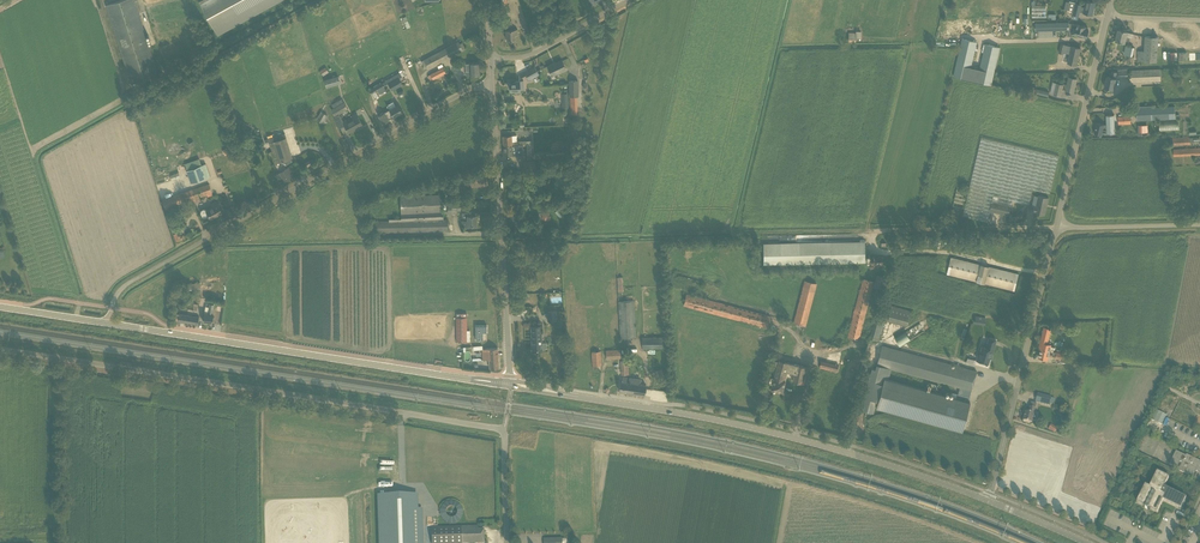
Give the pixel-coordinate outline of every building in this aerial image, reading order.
[(218,36),(283,0),(198,0),(218,36)] [(507,0),(498,0),(499,9),(507,8),(507,0)] [(1092,15),(1095,2),(1086,0),(1084,7),(1081,6),(1081,5),(1069,2),(1067,9),(1073,11),(1073,14),(1079,16),(1080,12),(1083,13),(1092,15)] [(499,12),(500,26),(512,25),(512,20),(507,21),(507,12),(499,12)] [(985,19),(946,20),(946,29),(957,28),(957,34),(997,33),(997,27),(997,15),(985,16),(985,19)] [(1069,22),(1035,23),(1036,29),(1036,30),(1069,30),(1069,22)] [(1088,28),(1088,27),(1074,24),(1072,35),(1078,36),(1079,35),(1087,37),(1089,30),(1086,29),(1087,27),(1088,28)] [(515,36),(518,36),(518,29),(506,30),(507,41),(516,40),(515,36)] [(1133,38),(1134,33),(1127,32),(1127,31),(1118,29),(1116,40),(1125,42),(1126,37),(1133,38)] [(848,31),(848,34),(848,42),(855,42),(855,36),(856,36),(856,33),(856,32),(848,31)] [(1145,36),(1144,50),(1144,60),(1157,61),(1158,37),(1145,36)] [(953,76),(977,81),(992,85),(1001,47),(985,44),(979,69),(972,67),(977,42),(962,38),(962,39),(961,45),(953,76)] [(459,41),(446,48),(451,56),(464,50),(459,41)] [(1081,48),(1071,46),(1070,52),(1067,62),(1077,65),(1081,48)] [(445,60),(440,51),(424,60),(429,69),(430,68),(445,60)] [(566,69),(564,66),(562,60),(553,64),(553,63),(548,66),(552,76),(566,69)] [(466,70),(466,75),(471,75),(480,74),(479,63),(470,63),(470,70),(466,70)] [(323,76),(329,72),(326,67),(320,70),(323,76)] [(444,67),(427,74),(430,80),(447,73),(444,67)] [(519,79),(525,75),(528,80),(539,74),(535,67),(519,76),(519,79)] [(1160,68),(1130,70),(1130,82),(1161,81),(1160,68)] [(1116,72),(1112,71),(1111,77),(1107,76),(1105,87),(1113,89),(1116,78),(1115,78),(1116,72)] [(327,87),(340,83),(338,76),(324,80),(327,87)] [(402,84),(399,79),(398,77),(388,83),(392,90),(402,84)] [(1074,92),(1077,79),(1069,77),(1067,86),(1063,85),(1063,84),(1056,82),(1053,94),(1061,96),(1062,89),(1074,92)] [(524,90),(524,86),(523,80),(515,81),(515,82),(509,83),(510,90),(524,90)] [(569,80),(569,96),(570,96),(571,114),(578,114),(578,96),(579,96),(579,80),(569,80)] [(386,91),(384,86),(387,85),(384,81),(369,90),(371,94),(377,90),(380,94),(386,91)] [(331,109),(335,116),(348,108),(344,101),(344,102),(342,99),(332,104),(334,108),(331,109)] [(380,118),(383,124),(389,120),(388,120),(394,117),(402,112),(398,105),(378,115),(380,118)] [(1137,120),(1176,118),(1175,106),(1136,107),(1137,120)] [(327,115),(322,112),(319,118),(317,120),(322,123),(324,120),(325,121),(328,116),(327,115)] [(342,121),(349,132),(362,125),(357,115),(351,119),(350,117),(342,121)] [(1106,124),(1097,122),(1094,133),(1100,134),(1102,135),(1102,133),(1107,133),(1107,134),(1115,134),(1114,115),(1106,115),(1106,124)] [(1128,116),(1118,117),(1119,124),(1131,124),(1131,115),(1128,116)] [(1180,129),(1179,121),(1160,122),(1160,130),(1180,129)] [(285,180),(292,176),(290,172),(293,171),(289,165),(289,166),(287,164),(292,161),(291,158),(293,157),(287,137),(285,133),(265,139),(266,144),(270,142),(277,166),(280,172),(277,174),(277,176),(278,179),(280,179),(283,177),(285,180)] [(503,136),(503,145),(518,145),(526,144),(527,159),(535,159),(544,158),(544,154),(534,154),(534,156),(533,156),(532,140),(513,141),(512,135),(503,136)] [(1173,138),(1173,146),(1178,146),(1178,145),(1190,144),(1189,137),(1173,138)] [(982,138),(964,210),(963,216),(987,222),(990,210),(993,201),(1011,205),(1012,200),(1029,204),(1032,189),(1050,193),(1059,156),(982,138)] [(519,149),(518,145),(503,145),(504,156),(514,155),(518,155),(518,149),(519,149)] [(1174,149),(1174,156),(1199,155),(1199,148),(1174,149)] [(201,165),(199,160),(199,158),(184,164),(187,170),(191,183),(210,177),(206,163),(201,165)] [(536,171),(535,161),(523,161),(524,172),(536,171)] [(162,200),(165,209),(167,209),(213,193),(209,183),(163,199),(162,200)] [(370,233),(449,231),(448,219),(444,219),(443,212),(442,212),(441,194),(400,196),(401,218),(389,218),(389,220),(370,221),(370,233)] [(1036,206),(1031,204),(1029,210),(1035,212),(1045,215),(1049,198),(1039,196),(1036,206)] [(209,216),(211,219),(222,212),(216,201),(211,204),(213,207),(207,211),(206,210),(204,209),(202,210),(201,213),(204,219),(209,216)] [(993,201),(990,210),(1009,215),(1011,205),(993,201)] [(457,210),(461,210),(461,203),(448,203),(448,211),(452,210),(452,213),(457,213),(457,210)] [(463,226),(477,225),(476,215),(468,215),(468,220),(463,220),(463,226)] [(176,242),(182,240),(179,231),(173,233),(176,242)] [(764,264),(865,262),(865,242),(865,240),(860,240),(860,242),(764,244),(764,264)] [(559,255),(549,255),(549,265),(559,264),(559,255)] [(1015,291),(1019,274),(951,257),(947,274),(1009,289),(1014,290),(1014,291),(1015,291)] [(863,279),(848,337),(859,340),(873,287),(883,289),(887,277),(876,274),(874,282),(863,279)] [(805,280),(794,322),(806,326),(817,283),(805,280)] [(188,292),(201,290),(200,283),(187,285),(188,292)] [(687,293),(683,305),(768,328),(771,316),(687,293)] [(634,301),(622,302),(619,302),(618,301),(620,338),(636,337),(634,301)] [(203,322),(212,323),(213,315),(214,305),(210,304),(208,314),(204,314),(203,322)] [(911,310),(892,305),(888,320),(907,325),(911,310)] [(456,318),(456,342),(467,342),(467,313),(462,313),(462,317),(456,318)] [(179,314),(178,322),(198,325),(199,317),(179,314)] [(878,341),(880,334),(881,334),(886,317),(876,314),(869,339),(878,341)] [(987,324),(987,316),(975,315),(975,323),(987,324)] [(476,340),(483,340),(483,333),(487,333),(487,325),(476,325),(476,340)] [(547,344),(545,343),(542,343),(541,326),(531,326),(533,350),(545,349),(547,348),(547,344)] [(1043,334),(1049,335),(1051,328),(1044,327),(1043,334)] [(897,338),(902,345),(912,338),(908,331),(897,338)] [(642,337),(642,349),(663,349),(663,336),(642,337)] [(978,360),(988,363),(991,354),(992,355),(996,340),(989,338),(986,347),(982,346),(978,360)] [(974,382),(977,371),(882,346),(880,355),(879,360),(877,365),(960,387),(971,390),(974,382)] [(499,368),(498,348),(482,349),(483,360),(489,360),(490,369),(499,368)] [(621,349),(606,350),(607,358),(621,357),(621,349)] [(1053,352),(1041,349),(1039,357),(1047,359),(1048,355),(1052,356),(1053,352)] [(602,365),(601,351),(592,351),(593,366),(602,365)] [(1057,352),(1056,359),(1066,360),(1067,354),(1057,352)] [(629,375),(628,360),(621,361),(622,375),(629,375)] [(773,384),(771,389),(782,392),(785,381),(784,381),(785,377),(786,377),(787,371),(794,373),(793,381),(804,384),(808,368),(779,360),(778,362),(776,362),(775,366),(777,366),(774,378),(772,378),(770,379),(769,382),(770,383),(773,384)] [(820,367),(838,372),(840,365),(822,360),(820,367)] [(619,391),(628,392),(629,383),(627,382),(627,377),(623,377),(622,382),(621,381),(619,391)] [(629,383),(628,392),(645,395),(646,385),(640,384),(641,380),(630,378),(629,383)] [(968,402),(971,390),(960,387),(957,399),(885,379),(885,378),(884,378),(876,407),(877,407),(939,424),(962,431),(970,402),(968,402)] [(1036,402),(1041,403),(1049,405),(1051,397),(1038,393),(1036,402)] [(1037,422),(1032,421),(1035,409),(1030,407),(1028,413),(1025,412),(1023,421),(1032,423),(1031,425),(1036,426),(1037,422)] [(1151,420),(1162,424),(1166,414),(1156,410),(1151,420)] [(1179,449),(1171,466),(1193,477),(1194,476),(1199,479),(1199,460),(1179,449)] [(1169,477),(1157,472),(1150,487),(1145,485),(1137,503),(1143,506),(1144,505),(1151,508),(1151,509),(1157,512),(1163,500),(1181,509),(1186,498),(1164,487),(1169,477)] [(378,510),(419,509),(418,495),(377,497),(378,510)] [(442,522),(463,522),(463,502),(441,502),(442,522)] [(422,508),(419,509),(378,510),(379,542),(423,542),(422,508)] [(479,530),(479,525),(426,527),(426,542),(485,542),(484,530),(479,530)]
